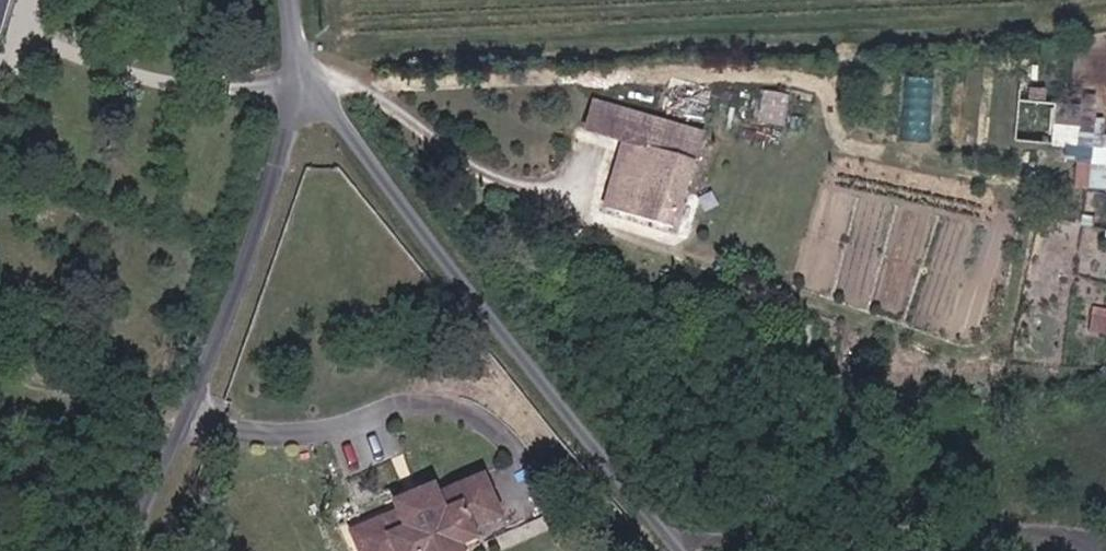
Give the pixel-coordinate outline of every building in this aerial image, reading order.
[(4,32),(13,0),(0,0),(0,31),(4,32)] [(1052,149),(1095,152),(1099,93),(1056,90),(1052,149)] [(625,137),(611,183),(605,207),(675,226),(694,157),(651,144),(625,137)] [(1080,158),(1077,183),(1105,187),(1105,140),(1099,139),(1096,160),(1080,158)] [(1091,330),(1105,332),(1105,306),(1095,304),(1091,330)] [(353,527),(365,550),(486,550),(480,538),(494,531),(491,526),(522,512),(497,459),(397,502),(399,506),(353,527)]
